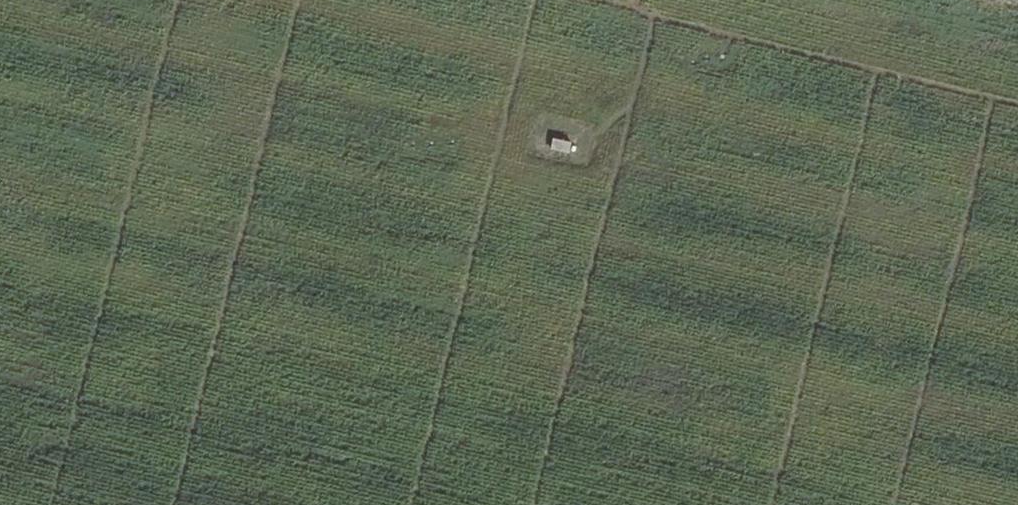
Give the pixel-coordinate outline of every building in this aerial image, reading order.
[(554,136),(551,149),(571,154),(574,140),(554,136)]
